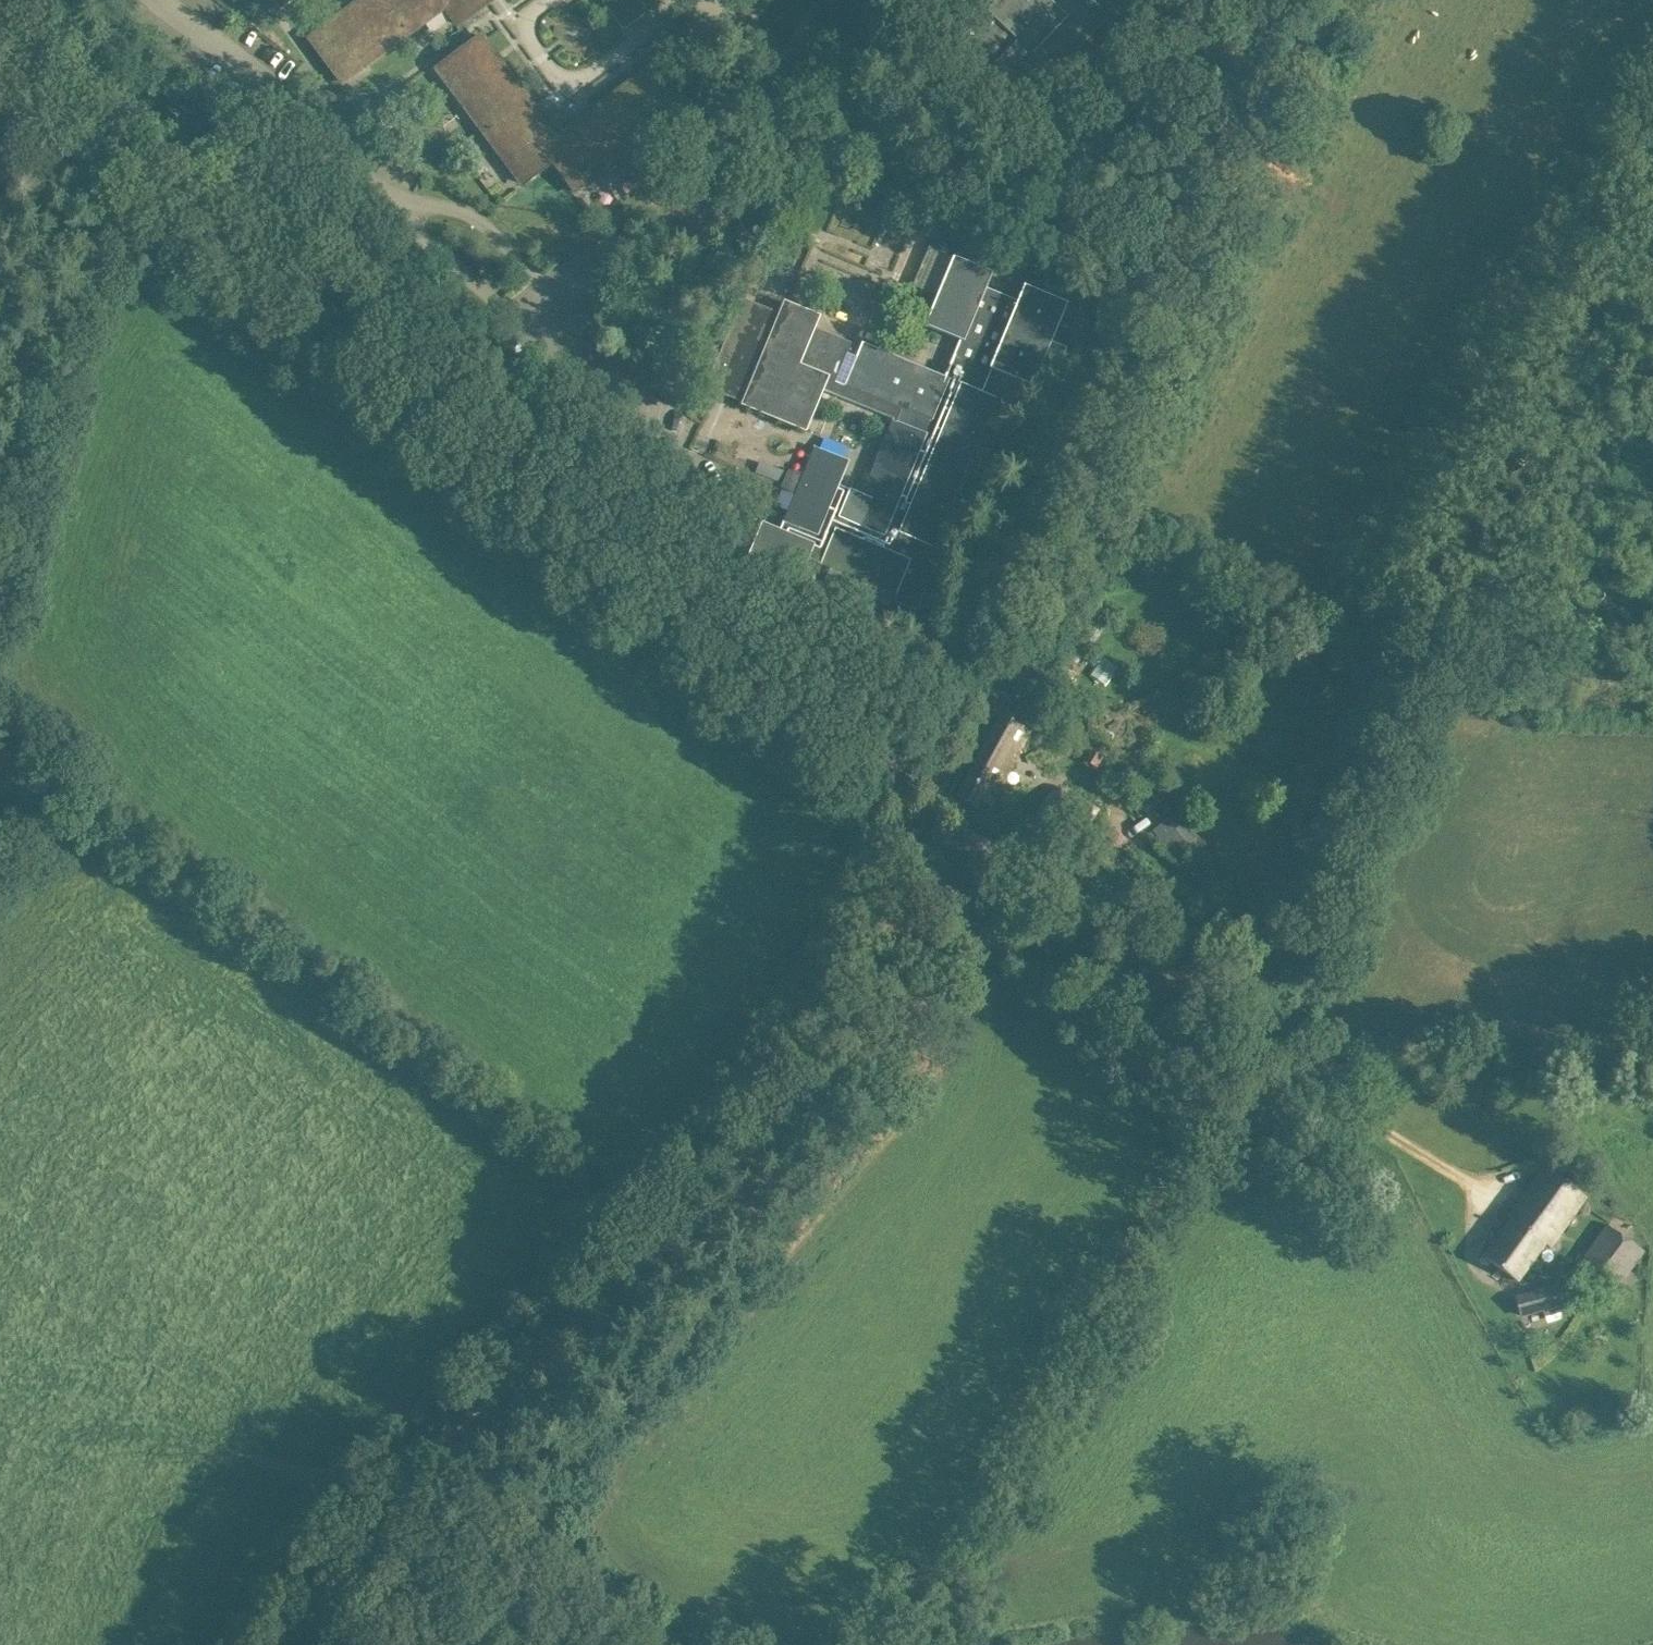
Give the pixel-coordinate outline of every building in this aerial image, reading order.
[(278,9),(290,0),(271,0),(278,9)] [(343,82),(362,68),(360,65),(365,61),(368,64),(423,22),(421,19),(441,4),(444,8),(445,7),(458,25),(483,6),(479,0),(362,0),(335,20),(337,23),(332,27),(330,24),(310,39),(343,82)] [(623,29),(646,13),(636,0),(617,0),(607,7),(623,29)] [(513,170),(523,184),(553,162),(575,192),(589,182),(586,178),(607,162),(610,166),(666,124),(664,121),(669,117),(671,121),(691,106),(658,62),(639,76),(641,79),(636,84),(633,81),(588,115),(591,120),(572,135),(567,129),(556,138),(548,127),(542,131),(528,111),(533,107),(499,61),(496,63),(492,57),(495,55),(481,36),(437,68),(451,88),(454,85),(458,91),(455,93),(497,149),(500,146),(516,168),(513,170)] [(723,347),(714,368),(725,372),(721,381),(749,393),(745,403),(805,428),(821,388),(898,420),(897,421),(893,420),(862,494),(840,485),(850,461),(814,446),(802,473),(789,470),(781,488),(793,495),(782,522),(783,523),(780,530),(762,522),(747,558),(800,580),(809,560),(847,576),(843,589),(861,596),(870,585),(896,596),(894,600),(918,611),(942,551),(934,548),(945,522),(959,525),(966,507),(954,500),(975,447),(989,450),(996,433),(984,425),(995,399),(996,399),(996,398),(982,392),(991,370),(1033,387),(1039,372),(1055,379),(1067,348),(1052,342),(1068,304),(1024,286),(1018,301),(987,288),(993,273),(954,257),(929,247),(913,286),(937,296),(925,326),(960,340),(945,376),(862,342),(844,386),(835,382),(851,343),(812,327),(816,318),(786,305),(782,315),(743,299),(726,339),(736,343),(733,351),(723,347)] [(990,806),(1030,731),(1001,716),(958,797),(976,808),(981,800),(990,806)] [(1095,765),(1105,747),(1097,743),(1093,750),(1092,749),(1086,760),(1095,765)] [(1061,800),(1051,793),(1036,814),(1075,841),(1097,810),(1069,790),(1061,800)] [(1585,1197),(1545,1168),(1509,1218),(1512,1220),(1484,1258),(1517,1281),(1545,1243),(1549,1247),(1585,1197)] [(1643,1252),(1607,1226),(1580,1263),(1616,1289),(1643,1252)] [(1558,1284),(1515,1296),(1520,1315),(1540,1310),(1541,1311),(1544,1311),(1545,1316),(1564,1311),(1562,1306),(1564,1305),(1558,1284)]
